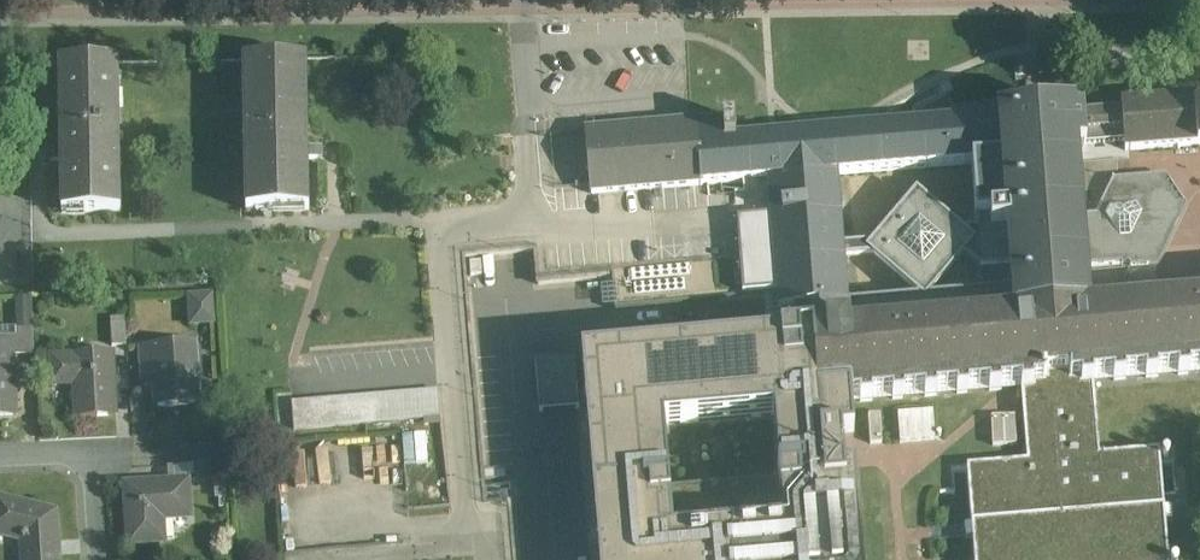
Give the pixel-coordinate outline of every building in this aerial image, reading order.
[(311,208),(310,61),(243,61),(244,209),(311,208)] [(121,214),(119,62),(59,63),(60,152),(49,152),(50,164),(60,164),(61,215),(121,214)] [(1121,106),(1121,113),(1082,116),(1085,149),(1124,146),(1125,155),(1127,155),(1199,149),(1199,109),(1196,109),(1196,99),(1121,106)] [(1000,116),(1004,160),(972,162),(978,229),(978,231),(1009,228),(1012,266),(1016,314),(849,328),(849,321),(848,321),(847,302),(810,305),(812,330),(817,394),(850,391),(850,399),(851,399),(851,400),(860,399),(860,403),(872,402),(872,398),(892,396),(892,401),(905,400),(904,395),(924,394),(925,398),(937,397),(936,393),(956,391),(957,395),(969,394),(968,390),(989,388),(989,393),(1001,392),(1001,387),(1021,386),(1021,390),(1033,389),(1033,385),(1044,384),(1043,375),(1069,373),(1070,382),(1081,381),(1081,385),(1093,384),(1093,380),(1113,378),(1113,383),(1125,382),(1125,377),(1145,375),(1145,380),(1158,379),(1157,374),(1177,373),(1178,377),(1190,376),(1189,372),(1199,371),(1199,299),(1086,308),(1083,270),(1079,220),(1078,206),(1087,206),(1087,195),(1107,193),(1106,178),(1118,177),(1117,165),(1128,164),(1127,155),(1125,155),(1124,146),(1085,149),(1082,116),(1079,109),(1000,116)] [(723,120),(614,129),(613,116),(593,117),(594,130),(585,131),(585,133),(590,194),(703,186),(703,183),(701,183),(697,141),(735,139),(734,119),(722,120),(723,120)] [(735,139),(697,141),(701,183),(703,183),(744,180),(768,178),(837,173),(972,162),(1004,160),(1000,116),(773,135),(735,139)] [(843,245),(837,173),(768,178),(777,291),(778,308),(810,305),(847,302),(844,258),(843,245)] [(768,178),(744,180),(745,193),(742,193),(742,200),(735,201),(740,261),(743,294),(777,291),(768,178)] [(1174,213),(1162,196),(1151,181),(1112,184),(1096,218),(1079,220),(1083,270),(1128,266),(1130,270),(1147,268),(1174,213)] [(962,230),(916,190),(871,242),(843,245),(844,258),(873,256),(924,300),(963,255),(980,268),(1012,266),(1009,228),(978,231),(978,229),(962,230)] [(669,256),(736,254),(735,228),(668,230),(669,256)] [(740,261),(613,271),(616,305),(743,294),(740,261)] [(188,292),(189,325),(216,324),(215,291),(188,292)] [(16,326),(34,326),(34,297),(16,296),(16,326)] [(663,316),(664,335),(739,332),(739,313),(663,316)] [(0,338),(0,417),(15,416),(13,357),(34,356),(33,329),(16,330),(17,337),(0,338)] [(581,351),(584,390),(585,396),(585,403),(598,559),(864,559),(856,467),(845,468),(842,435),(854,434),(851,400),(851,399),(850,399),(850,391),(817,394),(812,330),(781,333),(781,335),(581,351)] [(206,408),(205,344),(148,345),(148,385),(159,385),(159,408),(206,408)] [(557,355),(536,356),(539,408),(559,407),(580,405),(579,404),(585,403),(585,396),(584,390),(578,391),(575,353),(557,355)] [(123,419),(122,354),(57,355),(57,388),(78,387),(78,420),(123,419)] [(1070,382),(1069,373),(1043,375),(1044,384),(1033,385),(1033,389),(1021,390),(1026,450),(1027,461),(997,464),(967,466),(972,524),(965,525),(966,538),(973,538),(974,559),(1182,559),(1182,558),(1168,559),(1165,522),(1172,521),(1171,508),(1164,509),(1160,461),(1173,461),(1172,449),(1099,455),(1093,384),(1081,385),(1081,381),(1070,382)] [(436,388),(291,399),(293,431),(438,420),(436,388)] [(900,410),(901,441),(936,440),(935,409),(900,410)] [(405,462),(428,461),(427,433),(404,434),(405,462)] [(200,482),(131,483),(132,546),(175,546),(175,521),(200,521),(200,482)] [(66,514),(3,493),(0,502),(0,530),(26,539),(27,559),(67,559),(66,514)]
